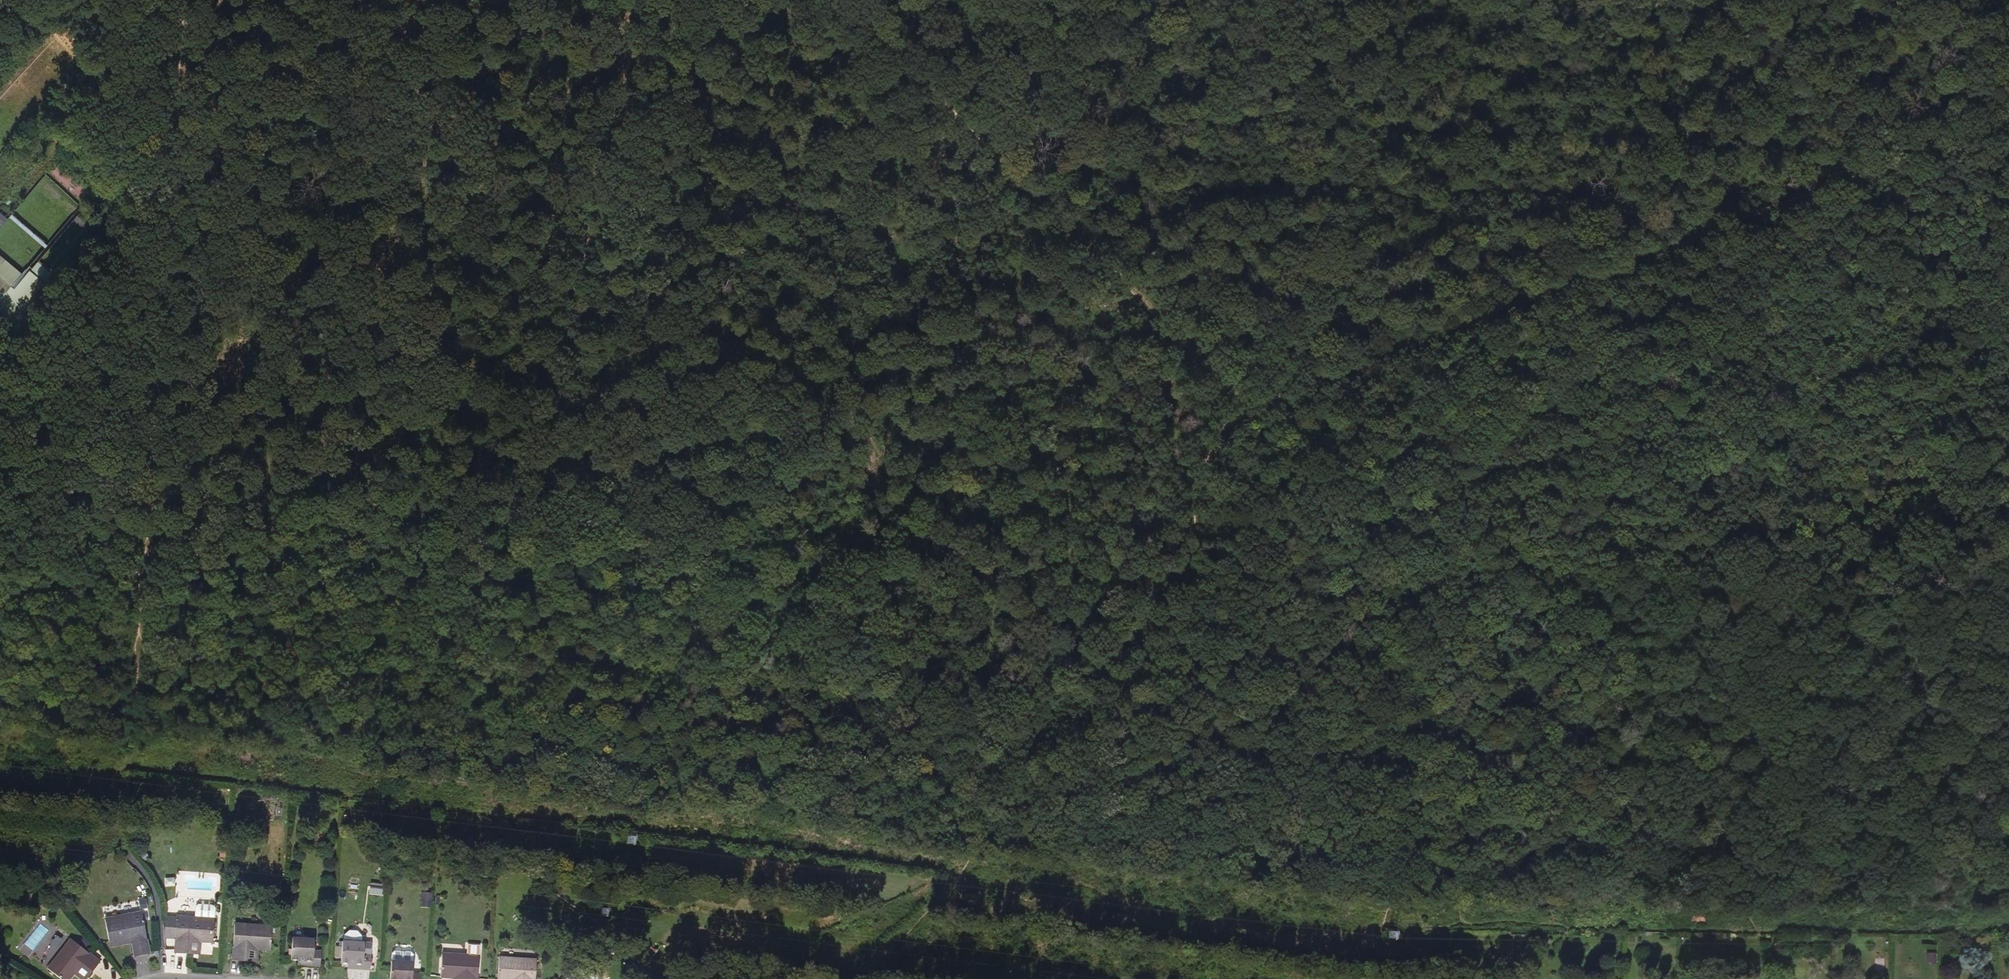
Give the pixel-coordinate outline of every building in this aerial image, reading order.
[(14,337),(61,281),(39,262),(16,290),(12,287),(22,274),(0,256),(0,325),(14,337)] [(148,859),(143,852),(137,857),(141,863),(148,859)] [(370,884),(369,894),(379,896),(381,886),(370,884)] [(146,909),(144,899),(136,901),(138,910),(146,909)] [(194,918),(177,917),(177,918),(176,939),(175,954),(189,954),(189,941),(200,942),(213,943),(215,909),(212,905),(198,904),(195,908),(194,918)] [(150,954),(142,912),(105,919),(109,943),(131,938),(132,944),(135,957),(150,954)] [(176,939),(177,918),(162,917),(164,939),(176,939)] [(270,951),(272,926),(235,924),(232,961),(246,962),(247,949),(258,950),(270,951)] [(1396,941),(1396,931),(1387,930),(1386,940),(1396,941)] [(344,942),(342,942),(341,964),(353,964),(352,969),(370,970),(371,955),(363,954),(364,943),(361,943),(362,937),(358,933),(349,932),(344,936),(344,942)] [(131,938),(109,943),(110,948),(132,944),(131,938)] [(71,939),(47,969),(60,978),(70,978),(81,965),(92,974),(100,962),(71,939)] [(320,967),(321,952),(314,951),(314,940),(292,939),(291,960),(303,961),(302,966),(320,967)] [(199,955),(200,942),(189,941),(189,954),(199,955)] [(442,954),(440,978),(453,978),(455,978),(478,978),(479,956),(480,946),(468,945),(468,956),(442,954)] [(258,950),(247,949),(246,962),(257,962),(258,950)] [(420,974),(412,974),(413,963),(413,955),(411,952),(394,951),(392,953),(392,961),(391,961),(390,978),(420,978),(420,974)] [(536,960),(499,957),(497,978),(535,978),(536,960)]
